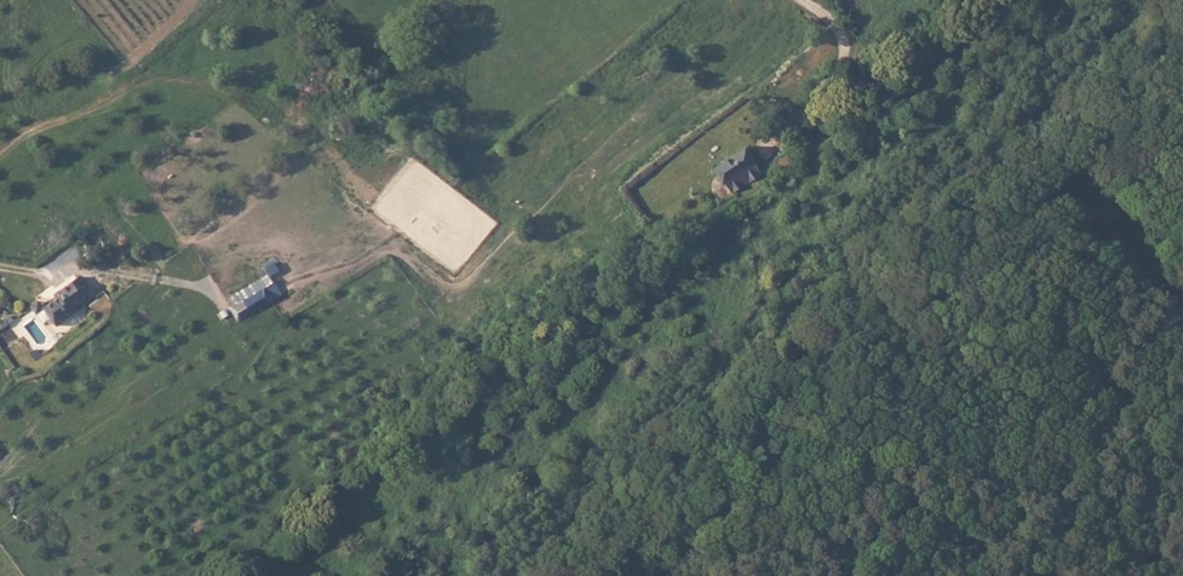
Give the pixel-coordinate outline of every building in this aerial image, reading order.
[(725,182),(754,164),(756,163),(747,149),(713,170),(722,184),(725,182)] [(760,175),(754,164),(725,182),(732,193),(760,175)] [(50,319),(56,327),(74,312),(86,302),(82,298),(83,297),(82,295),(88,290),(78,276),(57,293),(59,296),(43,309),(50,319)] [(239,282),(205,304),(213,318),(247,295),(239,282)] [(88,305),(97,317),(113,306),(103,291),(94,297),(96,299),(88,305)] [(43,324),(50,319),(43,309),(37,302),(30,308),(43,324)] [(31,355),(36,361),(41,357),(36,350),(31,355)]
